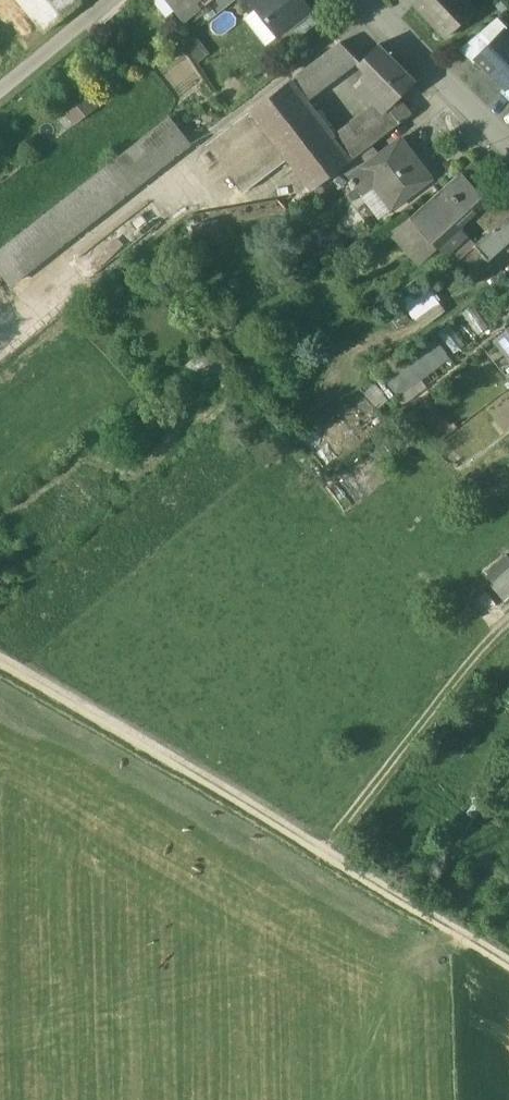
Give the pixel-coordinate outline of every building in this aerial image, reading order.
[(47,32),(81,2),(79,0),(21,0),(47,32)] [(186,21),(202,8),(199,4),(203,0),(170,0),(186,21)] [(206,4),(215,16),(235,0),(211,0),(206,4)] [(248,11),(256,5),(255,3),(260,0),(239,0),(248,11)] [(302,0),(260,0),(255,3),(256,5),(279,34),(310,10),(302,0)] [(416,4),(448,37),(475,11),(464,0),(420,0),(416,4)] [(481,31),(460,49),(474,64),(479,60),(478,59),(493,44),(481,31)] [(506,31),(493,44),(478,59),(479,60),(507,87),(508,85),(508,34),(506,31)] [(343,41),(324,56),(330,63),(348,47),(343,41)] [(417,81),(380,44),(359,65),(367,74),(362,79),(386,105),(389,109),(399,99),(417,81)] [(324,56),(289,83),(302,99),(337,71),(330,63),(324,56)] [(289,83),(252,111),(289,158),(314,189),(333,175),(351,161),(332,137),(302,99),(289,83)] [(87,96),(66,112),(76,124),(97,108),(87,96)] [(389,109),(386,105),(368,119),(356,128),(370,146),(373,144),(412,114),(399,99),(389,109)] [(252,111),(208,144),(244,191),(289,158),(252,111)] [(363,113),(351,122),(356,128),(368,119),(363,113)] [(0,252),(0,272),(12,286),(192,143),(171,117),(0,252)] [(351,122),(332,137),(351,161),(370,146),(356,128),(351,122)] [(359,171),(351,177),(364,194),(376,185),(394,208),(432,179),(401,139),(380,155),(359,171)] [(370,146),(351,161),(359,171),(380,155),(373,144),(370,146)] [(476,159),(459,174),(468,184),(471,188),(488,173),(476,159)] [(351,161),(333,175),(341,186),(345,183),(351,177),(359,171),(351,161)] [(459,174),(413,215),(423,225),(468,184),(459,174)] [(468,184),(423,225),(449,252),(465,236),(456,226),(470,213),(471,214),(484,202),(471,188),(468,184)] [(496,207),(506,218),(508,216),(508,195),(496,207)] [(90,270),(163,224),(151,204),(78,250),(90,270)] [(494,205),(481,218),(492,231),(506,218),(496,207),(494,205)] [(201,242),(221,237),(216,216),(196,221),(201,242)] [(475,246),(487,259),(508,239),(508,216),(506,218),(492,231),(475,246)] [(465,236),(449,252),(446,259),(453,266),(466,255),(475,246),(465,236)] [(487,259),(475,246),(466,255),(478,269),(487,259)] [(429,288),(406,304),(416,317),(438,301),(429,288)] [(508,330),(495,341),(508,359),(508,330)] [(409,400),(446,354),(425,336),(388,382),(409,400)] [(481,571),(491,583),(473,600),(489,617),(508,599),(508,555),(504,550),(481,571)]
